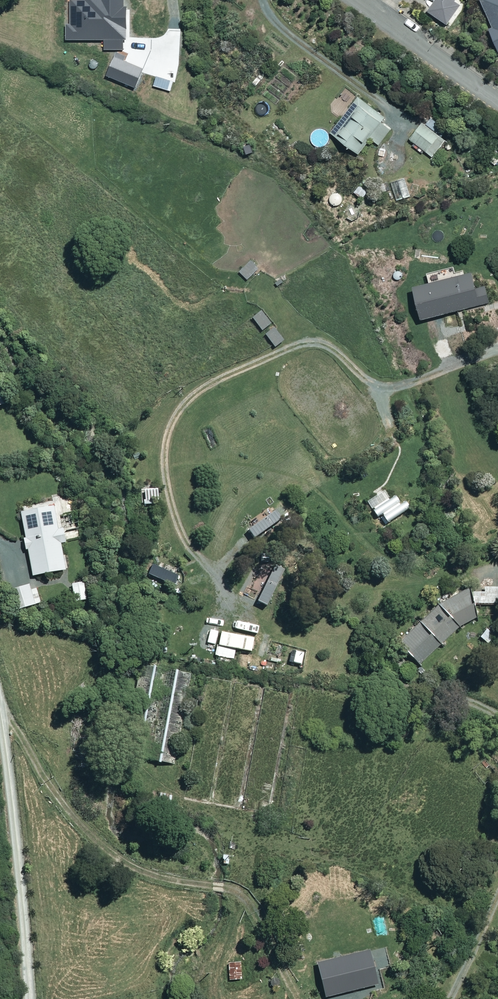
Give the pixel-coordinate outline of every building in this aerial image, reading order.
[(429,12),(449,26),(461,7),(455,3),(457,0),(436,0),(429,12)] [(493,24),(487,27),(497,53),(497,0),(483,0),(493,24)] [(356,95),(330,134),(359,154),(370,139),(378,144),(394,120),(356,95)] [(423,121),(410,139),(435,157),(448,139),(423,121)] [(409,195),(405,178),(391,182),(396,199),(409,195)] [(258,267),(249,259),(239,270),(247,278),(258,267)] [(490,306),(486,289),(475,291),(472,276),(413,290),(421,323),(490,306)] [(270,323),(260,310),(252,317),(262,329),(270,323)] [(283,339),(275,327),(265,335),(274,346),(283,339)] [(55,508),(21,514),(25,539),(23,540),(25,552),(29,552),(34,578),(67,572),(62,546),(66,545),(64,531),(59,532),(55,508)] [(73,600),(90,598),(90,591),(85,591),(84,581),(71,583),(73,600)] [(40,602),(34,582),(8,589),(13,609),(40,602)] [(478,623),(469,593),(439,610),(398,647),(420,670),(460,632),(478,623)] [(249,617),(233,613),(229,629),(235,630),(236,625),(246,627),(249,617)] [(491,624),(480,636),(489,644),(497,633),(497,630),(491,624)] [(253,637),(221,631),(218,644),(251,651),(253,637)] [(190,673),(153,666),(136,756),(173,763),(190,673)] [(357,950),(320,966),(329,988),(323,990),(327,998),(365,998),(358,983),(369,978),(357,950)] [(241,979),(240,961),(228,962),(228,979),(241,979)]
